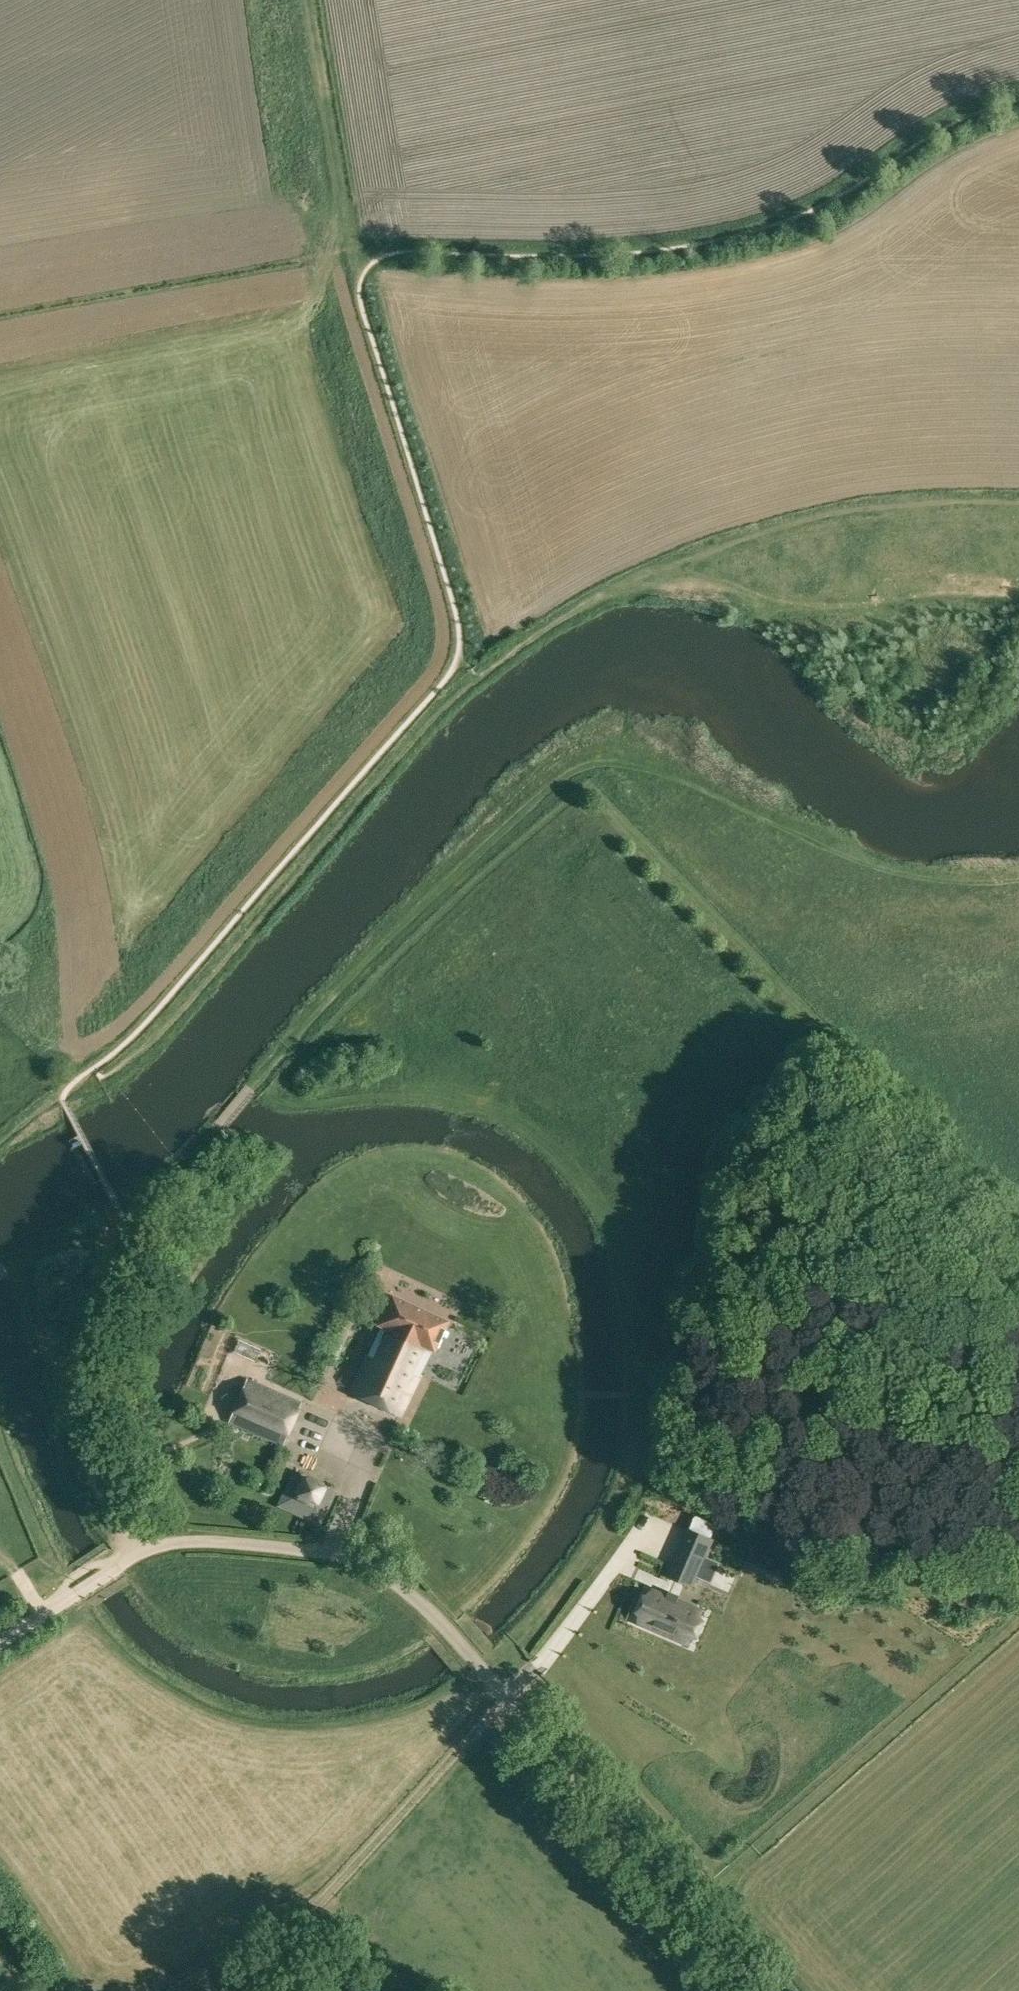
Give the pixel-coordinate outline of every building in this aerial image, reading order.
[(351,1392),(401,1415),(431,1350),(434,1351),(448,1321),(392,1295),(378,1325),(382,1327),(351,1392)] [(229,1423),(283,1446),(302,1400),(247,1377),(229,1423)] [(276,1505),(320,1525),(336,1491),(292,1470),(276,1505)] [(666,1577),(693,1589),(715,1539),(687,1527),(666,1577)] [(641,1622),(670,1635),(687,1642),(700,1612),(670,1598),(654,1592),(641,1622)]
